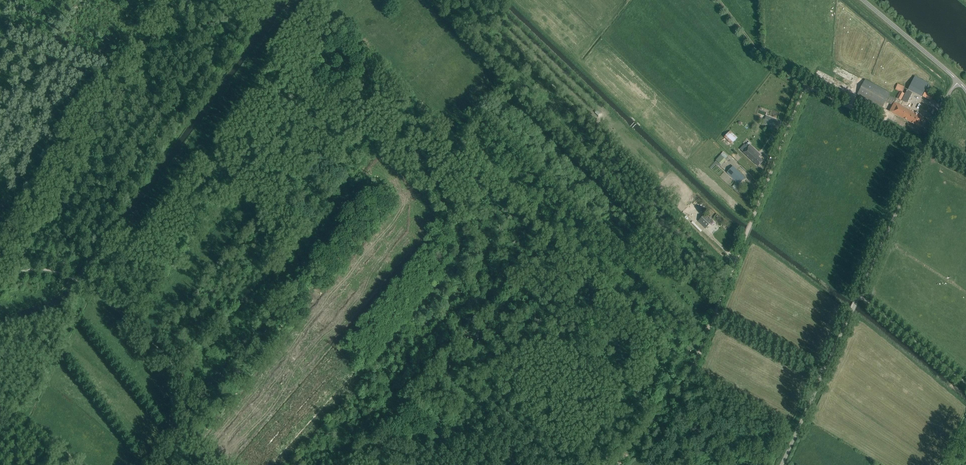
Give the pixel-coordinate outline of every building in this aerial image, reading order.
[(904,85),(885,78),(883,83),(901,91),(904,85)] [(917,126),(922,117),(895,103),(896,100),(889,95),(890,93),(865,80),(858,94),(882,107),(886,101),(893,105),(890,111),(917,126)] [(845,84),(841,91),(850,95),(854,88),(845,84)] [(776,128),(779,120),(766,115),(763,123),(776,128)] [(732,144),(733,142),(738,138),(730,131),(725,137),(732,144)] [(742,146),(740,149),(758,166),(763,161),(757,156),(759,154),(750,145),(748,147),(744,144),(742,146)] [(721,165),(726,159),(728,157),(723,153),(721,155),(716,160),(721,165)] [(727,172),(739,184),(745,177),(733,166),(727,172)] [(704,215),(698,221),(702,224),(706,228),(713,221),(709,217),(705,213),(703,214),(704,215)] [(702,230),(693,220),(691,222),(701,231),(702,230)]
